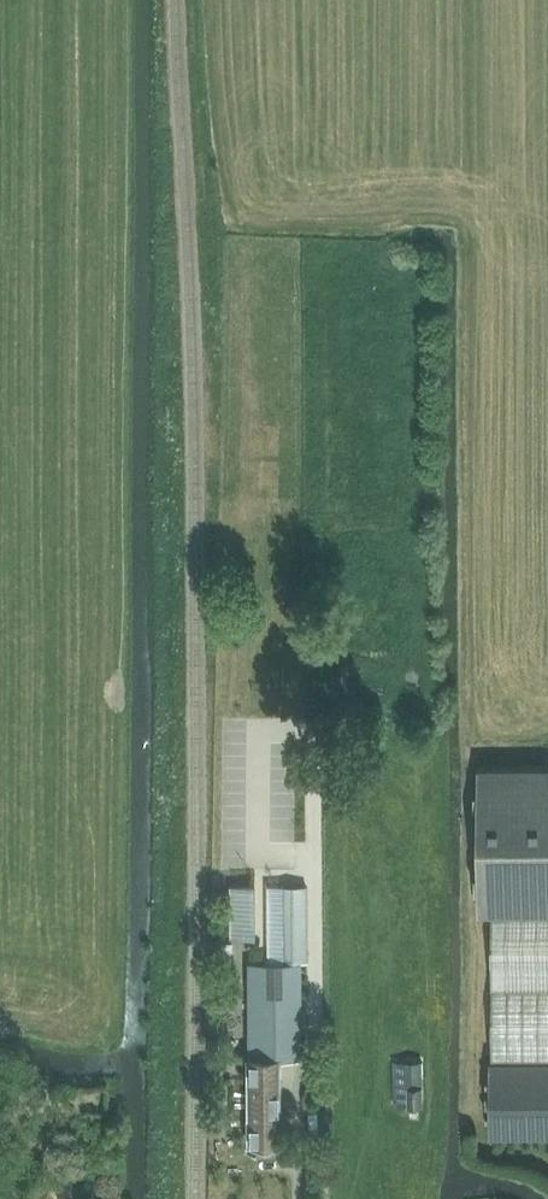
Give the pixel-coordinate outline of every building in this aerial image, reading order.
[(492,985),(547,985),(547,765),(479,766),(479,910),(492,910),(492,985)] [(248,1073),(247,1073),(247,1126),(248,1126),(248,1141),(256,1141),(256,1154),(276,1154),(277,1141),(277,1126),(278,1126),(278,1073),(277,1073),(277,1059),(300,1059),(300,962),(306,961),(307,913),(307,886),(276,886),(276,913),(277,962),(247,962),(248,1073)] [(492,985),(492,1060),(490,1060),(490,1133),(547,1133),(547,985),(492,985)] [(405,1065),(421,1061),(417,1045),(402,1048),(405,1065)] [(422,1086),(408,1086),(408,1105),(423,1105),(422,1086)]
